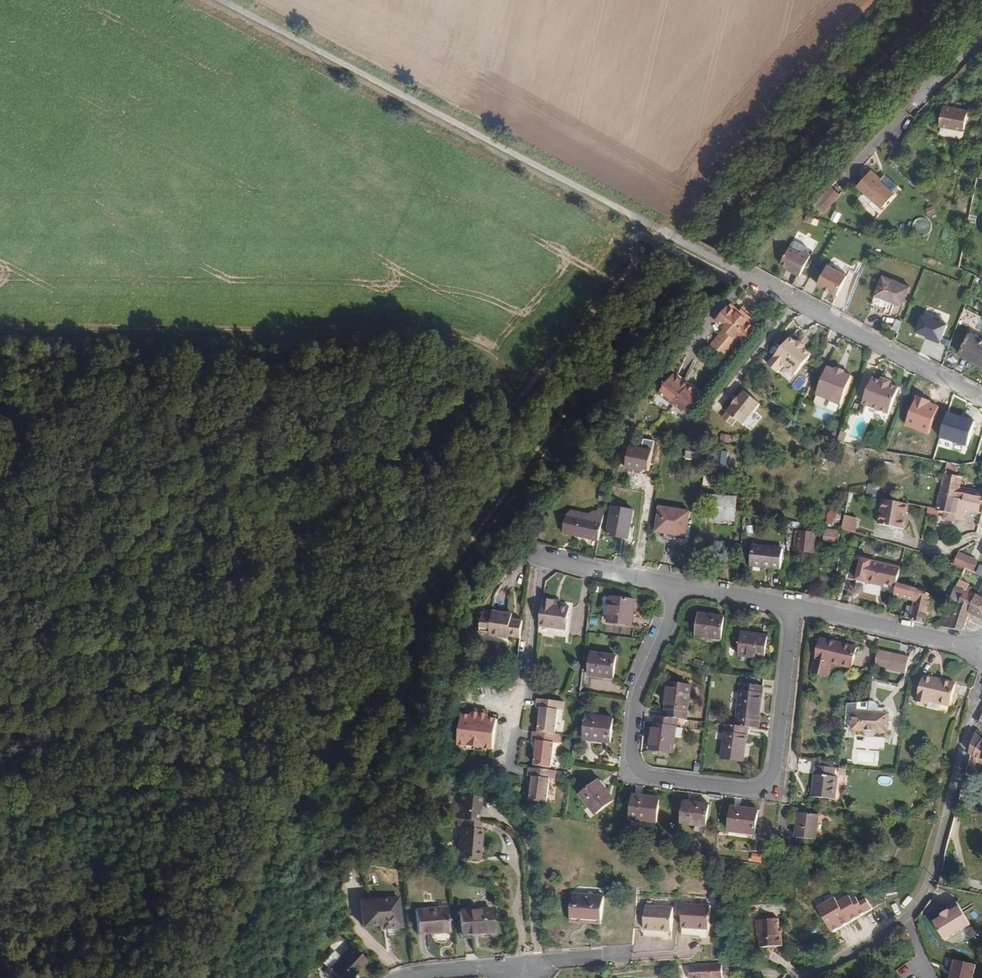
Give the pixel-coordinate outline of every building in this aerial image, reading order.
[(962,130),(966,110),(942,105),(938,125),(940,125),(962,130)] [(961,136),(962,130),(940,125),(939,131),(940,134),(940,135),(948,137),(948,136),(958,138),(961,136)] [(882,209),(895,195),(880,182),(882,180),(872,171),(857,187),(882,209)] [(840,194),(831,186),(814,205),(824,214),(840,194)] [(936,213),(933,206),(925,209),(929,217),(936,213)] [(783,254),(779,263),(787,268),(792,270),(792,272),(800,276),(811,255),(802,250),(800,253),(790,247),(785,255),(783,254)] [(848,276),(828,265),(818,285),(837,296),(848,276)] [(908,279),(918,282),(923,271),(915,268),(913,271),(912,271),(910,276),(909,275),(908,279)] [(903,306),(910,285),(883,275),(876,295),(903,306)] [(716,328),(729,313),(727,311),(714,326),(716,328)] [(948,322),(923,312),(916,331),(940,341),(948,322)] [(716,328),(723,333),(735,318),(729,313),(716,328)] [(735,318),(723,333),(722,336),(732,343),(746,326),(747,325),(737,317),(735,318)] [(903,321),(897,319),(893,329),(898,332),(903,321)] [(732,343),(722,336),(708,353),(724,365),(738,347),(743,351),(757,335),(746,326),(732,343)] [(970,334),(960,355),(981,367),(981,340),(970,334)] [(796,344),(790,339),(768,365),(778,373),(783,366),(796,375),(810,356),(806,352),(806,351),(806,349),(799,343),(797,343),(796,344)] [(770,357),(765,353),(760,358),(766,362),(770,357)] [(835,370),(828,367),(816,396),(841,405),(853,377),(845,373),(845,372),(836,368),(835,370)] [(688,414),(704,394),(675,371),(659,390),(688,414)] [(881,381),(873,378),(863,404),(890,415),(899,388),(891,385),(881,381)] [(721,419),(736,431),(758,405),(743,393),(737,399),(731,406),(732,406),(726,413),(725,413),(721,419)] [(974,420),(948,412),(940,438),(966,446),(974,420)] [(687,445),(686,459),(699,460),(701,447),(687,445)] [(967,488),(962,487),(963,477),(956,477),(958,465),(947,463),(938,511),(928,509),(927,516),(938,518),(939,511),(956,515),(957,511),(967,513),(969,506),(975,507),(976,502),(981,504),(981,490),(967,488)] [(712,472),(705,471),(703,485),(711,486),(712,472)] [(601,492),(599,500),(606,502),(608,494),(601,492)] [(855,495),(850,494),(848,499),(847,512),(852,513),(855,495)] [(711,495),(708,516),(716,517),(716,521),(735,523),(738,498),(711,495)] [(904,530),(908,505),(884,500),(880,525),(904,530)] [(616,507),(609,536),(629,540),(631,533),(634,534),(637,519),(634,518),(635,511),(616,507)] [(689,537),(693,512),(662,507),(658,532),(689,537)] [(835,509),(829,508),(826,524),(840,527),(843,516),(837,515),(838,512),(834,511),(835,509)] [(587,521),(584,539),(599,542),(603,524),(605,513),(597,511),(596,515),(594,514),(590,517),(589,521),(587,521)] [(965,521),(967,513),(957,511),(956,515),(955,520),(965,521)] [(858,518),(846,515),(843,528),(843,529),(855,533),(858,518)] [(825,529),(823,542),(838,544),(839,531),(825,529)] [(816,532),(795,530),(792,550),(813,553),(816,532)] [(782,570),(785,550),(754,546),(752,566),(782,570)] [(974,573),(979,561),(967,556),(959,552),(955,564),(966,568),(974,573)] [(897,587),(902,567),(872,561),(867,583),(878,586),(879,583),(887,585),(897,587)] [(977,574),(974,573),(966,568),(959,586),(968,590),(963,599),(955,619),(950,629),(962,631),(966,631),(970,615),(981,620),(981,590),(980,594),(979,595),(978,595),(970,591),(969,589),(969,588),(969,587),(970,586),(971,587),(972,587),(977,574)] [(963,599),(968,590),(959,586),(954,595),(963,599)] [(927,625),(933,599),(917,590),(912,612),(911,621),(927,625)] [(635,625),(636,600),(613,598),(611,623),(635,625)] [(567,632),(570,610),(560,608),(554,608),(555,602),(544,600),(544,601),(539,636),(556,638),(557,631),(567,632)] [(723,636),(726,614),(700,611),(698,633),(723,636)] [(521,640),(523,623),(512,621),(506,620),(507,615),(493,613),(493,616),(483,615),(480,634),(490,635),(490,638),(503,639),(503,634),(511,635),(511,638),(521,640)] [(950,629),(955,619),(945,615),(939,627),(950,629)] [(566,640),(567,632),(557,631),(556,638),(566,640)] [(764,658),(767,635),(743,632),(740,655),(764,658)] [(851,670),(856,649),(820,640),(812,672),(826,676),(829,664),(851,670)] [(903,642),(900,652),(910,655),(912,644),(903,642)] [(911,658),(878,650),(877,665),(876,667),(907,674),(911,658)] [(613,678),(616,655),(591,652),(588,675),(613,678)] [(696,659),(693,666),(702,668),(704,661),(696,659)] [(953,706),(958,685),(924,677),(919,704),(929,706),(930,706),(931,702),(942,704),(953,706)] [(686,719),(690,683),(667,681),(663,716),(676,718),(686,719)] [(759,727),(764,684),(741,682),(737,725),(759,727)] [(539,723),(538,736),(532,735),(531,744),(534,745),(537,745),(537,756),(535,756),(534,769),(551,771),(553,747),(558,747),(559,738),(554,737),(556,713),(562,713),(563,704),(536,702),(535,710),(538,710),(541,710),(540,723),(539,723)] [(889,733),(890,714),(886,713),(886,709),(880,709),(880,706),(876,702),(870,702),(855,703),(854,717),(853,731),(889,733)] [(930,706),(929,706),(928,710),(940,712),(942,704),(931,702),(930,706)] [(491,752),(496,721),(487,720),(488,716),(471,714),(471,717),(461,716),(456,746),(466,747),(465,751),(482,753),(482,750),(491,752)] [(611,741),(613,718),(588,715),(585,739),(611,741)] [(672,752),(676,718),(654,715),(650,749),(672,752)] [(745,760),(749,726),(737,725),(725,723),(721,758),(745,760)] [(977,733),(971,753),(981,759),(981,738),(977,733)] [(838,800),(841,777),(837,776),(838,767),(835,767),(821,766),(818,765),(815,797),(838,800)] [(546,807),(549,782),(554,783),(555,775),(550,774),(534,772),(528,772),(527,781),(530,781),(533,781),(532,793),(531,793),(530,806),(546,807)] [(612,799),(596,779),(578,793),(594,814),(612,799)] [(483,810),(485,798),(463,795),(460,820),(465,820),(479,822),(481,810),(483,810)] [(658,822),(660,798),(634,795),(631,819),(658,822)] [(707,826),(710,805),(685,802),(682,823),(707,826)] [(757,834),(759,811),(733,807),(731,831),(757,834)] [(820,840),(823,816),(802,813),(799,838),(820,840)] [(481,861),(485,830),(483,829),(484,822),(479,822),(465,820),(464,828),(462,827),(458,858),(481,861)] [(767,856),(754,854),(753,862),(766,864),(767,856)] [(602,922),(604,898),(573,896),(571,924),(582,925),(583,920),(602,922)] [(401,926),(398,897),(361,901),(364,926),(382,924),(383,927),(401,926)] [(821,906),(834,932),(875,911),(870,900),(863,904),(860,898),(856,901),(853,897),(841,903),(839,897),(821,906)] [(947,940),(972,925),(958,902),(949,908),(950,910),(951,912),(944,916),(936,922),(947,940)] [(683,904),(681,936),(700,937),(700,940),(709,940),(711,906),(683,904)] [(646,906),(644,937),(662,939),(662,941),(671,942),(674,908),(646,906)] [(448,933),(446,907),(415,910),(417,935),(448,933)] [(493,932),(491,909),(459,911),(461,934),(493,932)] [(780,931),(779,918),(758,919),(759,935),(761,935),(762,946),(782,945),(780,931)] [(758,922),(750,923),(751,938),(761,937),(761,935),(759,935),(758,922)] [(367,962),(353,948),(342,958),(335,952),(324,964),(338,977),(351,977),(367,962)] [(979,965),(958,960),(955,972),(958,972),(957,977),(976,977),(979,965)] [(723,963),(692,964),(693,977),(724,977),(723,963)]
